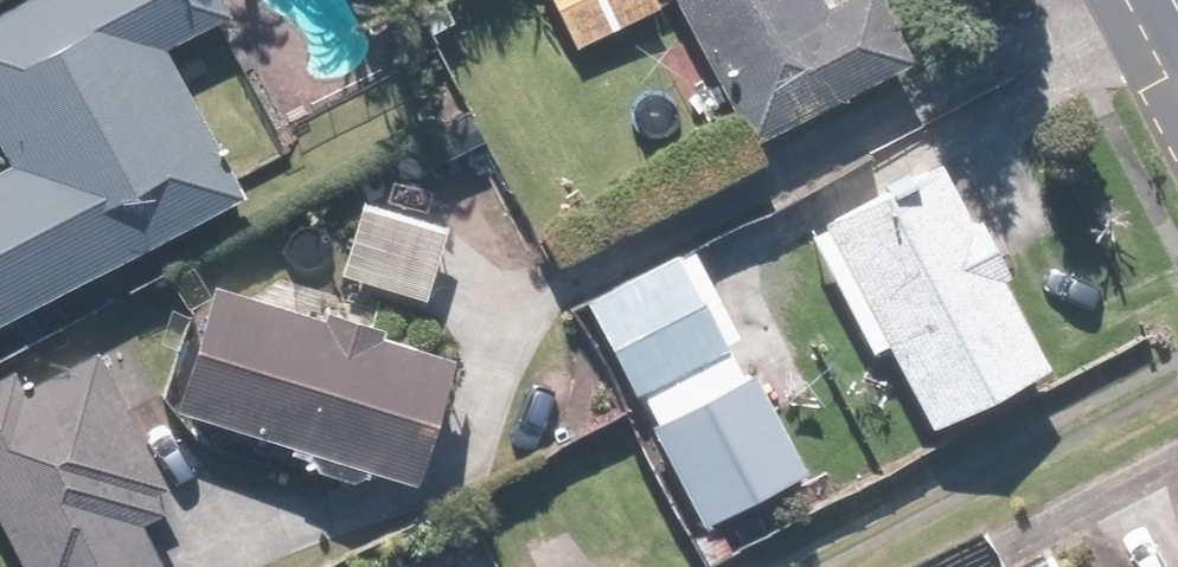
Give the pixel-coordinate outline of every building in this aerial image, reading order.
[(0,11),(0,136),(14,162),(0,169),(0,320),(247,190),(169,43),(237,7),(233,0),(21,0),(0,11)] [(659,0),(548,0),(571,45),(660,0),(659,0)] [(754,139),(918,51),(891,0),(680,0),(754,139)] [(897,339),(937,419),(1054,361),(954,161),(814,231),(874,351),(897,339)] [(449,222),(364,196),(342,271),(427,296),(449,222)] [(742,337),(693,245),(587,300),(635,391),(647,385),(664,417),(654,422),(705,520),(810,465),(758,367),(747,373),(731,343),(742,337)] [(457,350),(216,281),(179,406),(420,476),(457,350)] [(0,374),(0,510),(29,566),(176,566),(152,521),(182,505),(101,348),(31,384),(21,363),(0,374)] [(1073,556),(1051,566),(1079,566),(1073,556)]
